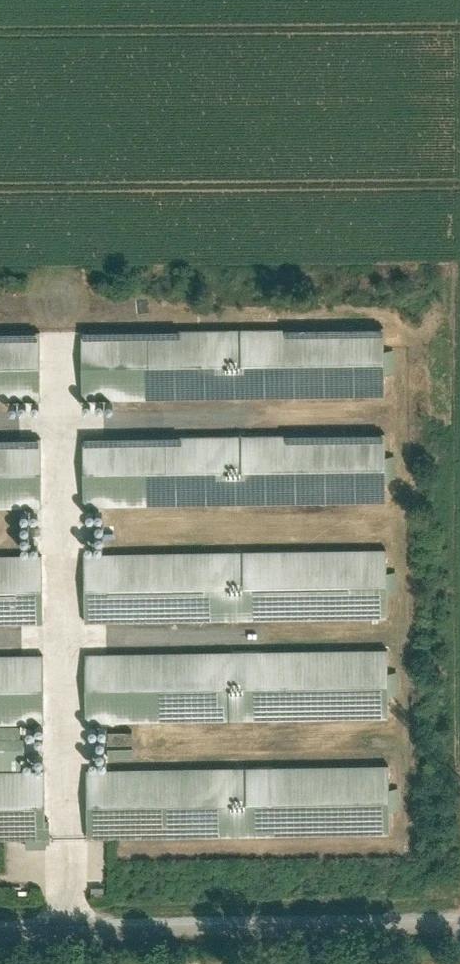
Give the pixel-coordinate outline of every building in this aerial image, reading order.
[(90,398),(394,394),(393,324),(90,328),(90,398)] [(394,431),(92,434),(92,503),(395,500),(394,431)] [(50,502),(49,433),(0,434),(0,503),(50,502)] [(395,615),(394,546),(91,551),(93,617),(184,615),(184,599),(204,599),(204,587),(349,584),(349,616),(395,615)] [(47,550),(0,551),(0,587),(14,587),(14,618),(48,617),(47,550)] [(394,715),(394,648),(94,648),(93,717),(226,717),(226,686),(318,686),(318,691),(326,691),(326,705),(304,705),(304,715),(394,715)] [(51,649),(0,650),(0,705),(1,707),(1,713),(11,713),(11,699),(31,699),(31,683),(37,694),(37,684),(52,684),(51,649)] [(30,765),(30,722),(0,722),(0,765),(30,765)] [(396,823),(395,763),(95,766),(95,834),(218,833),(218,810),(230,809),(230,800),(322,800),(322,824),(396,823)] [(53,766),(0,767),(0,835),(32,834),(32,843),(55,843),(53,766)]
